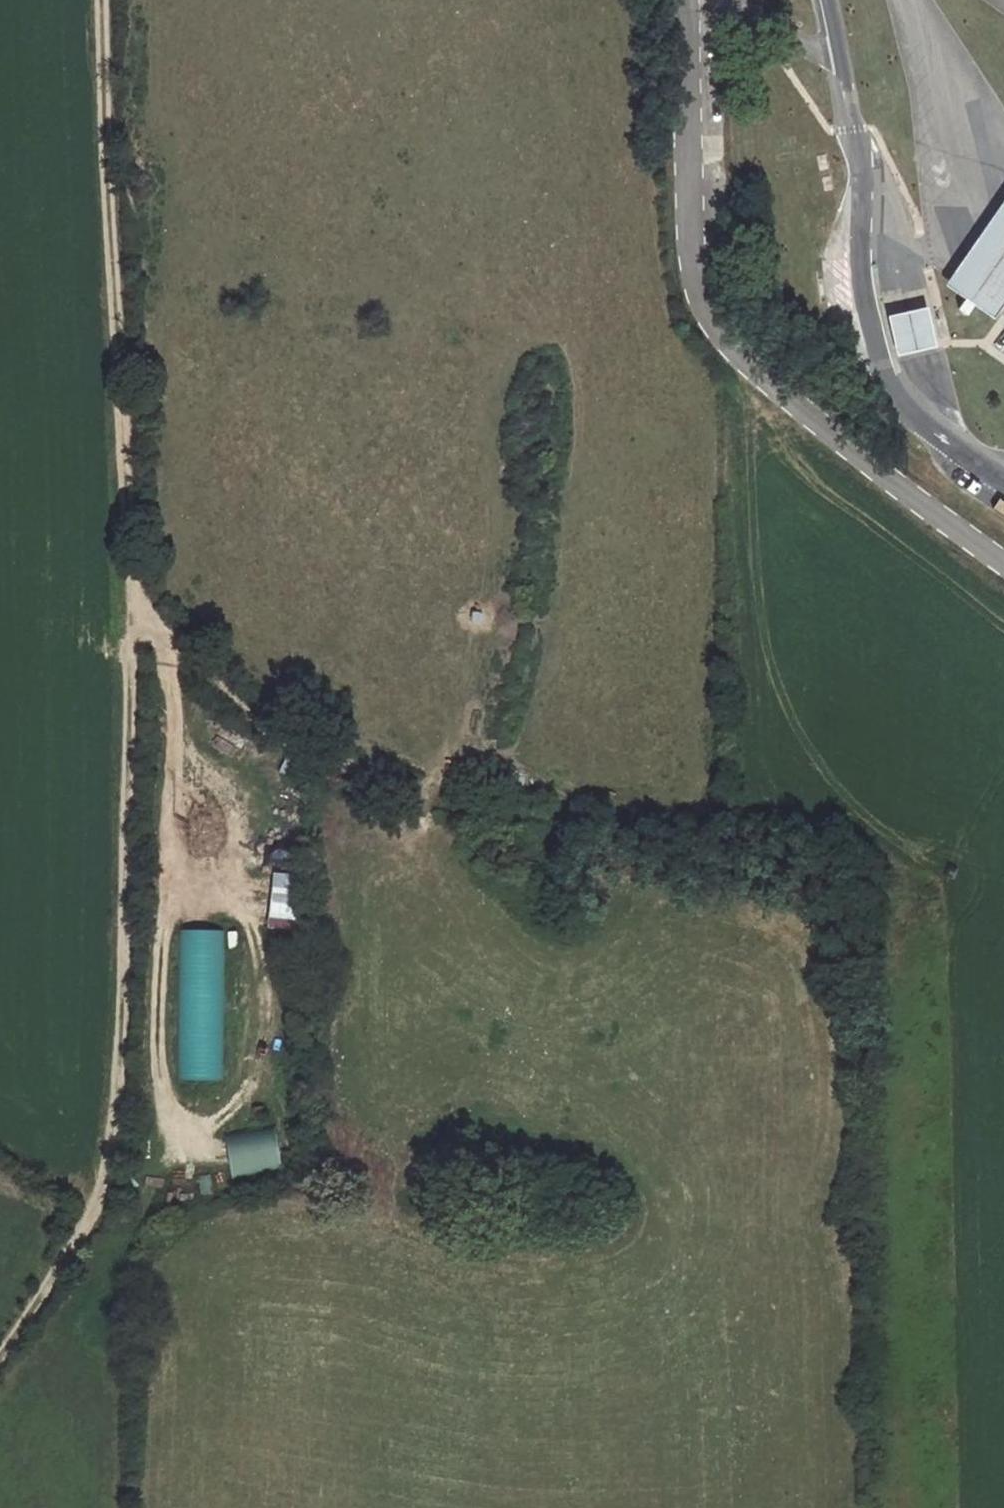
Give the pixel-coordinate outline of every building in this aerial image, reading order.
[(946,279),(995,312),(1003,299),(1003,194),(946,279)] [(924,304),(883,312),(892,354),(933,346),(924,304)] [(275,926),(306,926),(306,871),(275,871),(275,926)] [(223,1078),(223,927),(178,927),(178,1078),(223,1078)] [(280,1128),(230,1131),(233,1173),(283,1170),(280,1128)]
